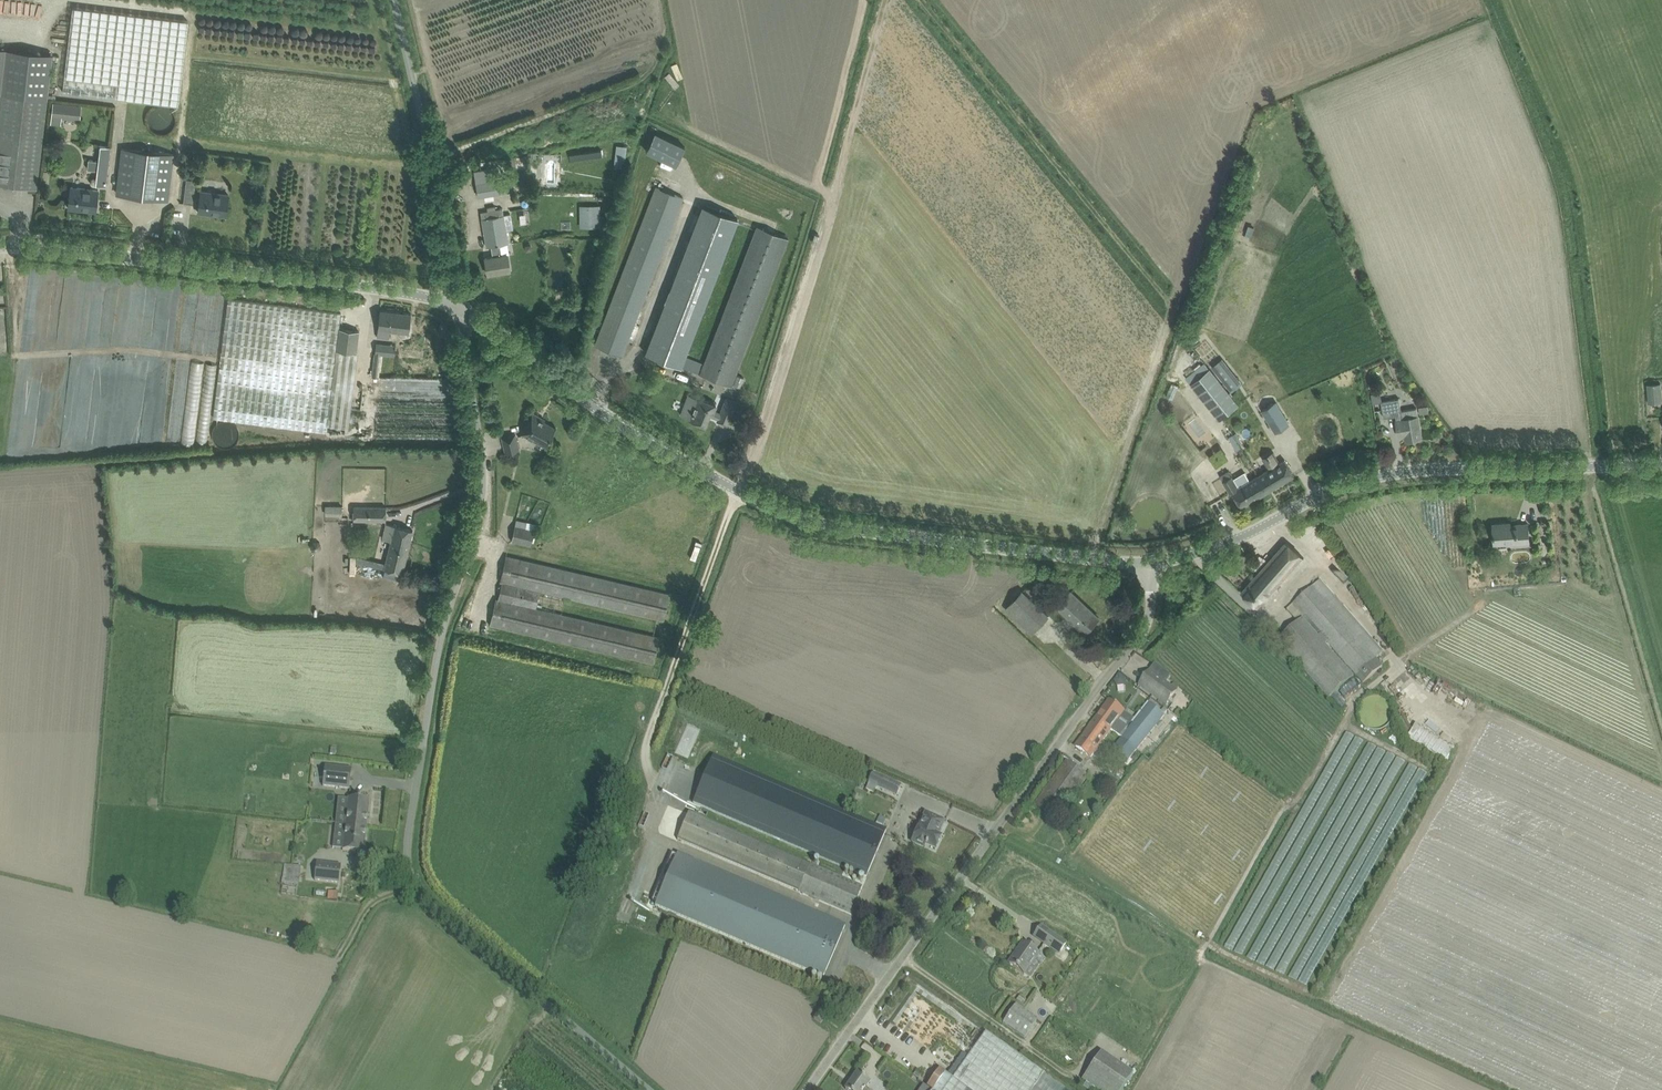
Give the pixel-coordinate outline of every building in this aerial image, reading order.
[(73,7),(63,92),(178,106),(188,22),(73,7)] [(37,188),(53,54),(0,48),(0,183),(37,188)] [(61,118),(80,120),(81,106),(54,103),(52,123),(61,124),(61,118)] [(676,166),(685,146),(655,131),(646,151),(676,166)] [(615,164),(625,166),(628,145),(619,144),(615,164)] [(98,170),(96,185),(106,185),(110,146),(101,145),(99,161),(89,160),(88,169),(98,170)] [(118,182),(117,193),(168,199),(169,188),(173,154),(152,152),(122,148),(118,182)] [(505,169),(517,168),(515,157),(503,159),(505,169)] [(474,170),(478,196),(512,191),(509,177),(497,179),(495,166),(474,170)] [(42,184),(50,184),(51,170),(43,170),(42,184)] [(179,202),(193,204),(197,172),(183,170),(179,202)] [(71,187),(70,197),(69,208),(96,211),(98,190),(71,187)] [(600,330),(594,347),(622,356),(629,335),(631,332),(633,326),(683,197),(656,187),(602,326),(600,330)] [(201,191),(200,201),(199,212),(226,216),(228,194),(201,191)] [(581,226),(600,226),(600,204),(580,204),(581,226)] [(701,204),(648,342),(644,352),(679,366),(736,217),(701,204)] [(499,244),(507,243),(502,215),(482,218),(487,247),(491,246),(493,256),(485,258),(488,274),(510,270),(508,254),(501,255),(499,244)] [(757,225),(704,363),(703,365),(695,361),(693,365),(702,368),(700,374),(731,386),(788,237),(757,225)] [(228,300),(215,419),(328,432),(328,426),(337,351),(357,353),(358,342),(359,331),(345,329),(343,329),(343,327),(340,327),(341,313),(228,300)] [(411,313),(380,310),(377,337),(389,338),(390,330),(409,332),(411,313)] [(1645,334),(1649,354),(1661,352),(1659,332),(1645,334)] [(375,342),(374,354),(382,354),(394,356),(395,344),(375,342)] [(348,428),(357,353),(337,351),(328,426),(348,428)] [(374,354),(372,376),(379,377),(382,354),(374,354)] [(1222,359),(1212,367),(1215,372),(1226,363),(1222,359)] [(1190,386),(1209,370),(1204,364),(1185,380),(1190,386)] [(1238,406),(1209,370),(1190,386),(1218,421),(1238,406)] [(737,375),(734,385),(740,387),(744,377),(737,375)] [(1264,379),(1249,389),(1255,399),(1270,388),(1264,379)] [(1173,398),(1177,385),(1170,382),(1165,395),(1173,398)] [(1648,403),(1651,402),(1661,402),(1660,383),(1647,384),(1648,403)] [(689,418),(705,424),(710,412),(713,413),(716,405),(697,397),(689,394),(686,403),(694,406),(689,418)] [(721,412),(718,419),(718,420),(725,423),(727,424),(736,402),(734,402),(726,398),(721,412)] [(1422,438),(1420,427),(1417,408),(1401,411),(1399,399),(1381,402),(1384,418),(1396,416),(1399,437),(1405,436),(1406,441),(1422,438)] [(1276,432),(1289,424),(1276,403),(1263,411),(1276,432)] [(749,411),(740,408),(738,413),(747,417),(749,411)] [(544,420),(533,413),(522,432),(545,445),(555,427),(544,421),(544,420)] [(1234,446),(1258,427),(1252,419),(1228,438),(1234,446)] [(506,452),(519,449),(515,434),(502,437),(506,452)] [(1269,469),(1258,476),(1268,492),(1294,476),(1289,466),(1285,460),(1281,462),(1280,463),(1274,453),(1264,460),(1269,469)] [(1268,492),(1258,476),(1250,481),(1245,472),(1233,479),(1229,471),(1221,476),(1230,493),(1233,491),(1243,507),(1268,492)] [(386,507),(354,506),(354,520),(386,520),(386,507)] [(382,538),(391,541),(385,569),(403,573),(413,530),(386,523),(382,538)] [(1517,542),(1517,544),(1530,543),(1528,524),(1511,525),(1510,523),(1493,524),(1494,544),(1517,542)] [(1302,535),(1316,529),(1314,524),(1300,530),(1302,535)] [(535,530),(515,526),(512,541),(531,545),(535,530)] [(693,558),(700,542),(695,540),(688,556),(693,558)] [(1302,557),(1286,542),(1241,593),(1258,608),(1302,557)] [(496,599),(490,624),(501,627),(653,663),(660,636),(536,607),(540,591),(663,620),(665,611),(669,594),(517,558),(506,555),(500,581),(502,582),(498,599),(496,599)] [(1280,639),(1277,641),(1289,655),(1328,701),(1353,679),(1324,645),(1327,643),(1362,685),(1382,668),(1381,666),(1375,660),(1382,653),(1370,639),(1362,645),(1336,614),(1343,608),(1343,607),(1321,581),(1313,588),(1294,604),(1305,618),(1299,623),(1280,639)] [(1048,616),(1022,591),(1006,609),(1032,633),(1048,616)] [(1085,633),(1099,618),(1070,591),(1057,606),(1085,633)] [(1153,668),(1150,671),(1158,677),(1160,674),(1155,670),(1153,668)] [(1176,691),(1159,678),(1158,677),(1150,671),(1140,685),(1166,705),(1176,691)] [(1110,700),(1096,719),(1111,730),(1121,737),(1127,728),(1117,721),(1124,711),(1110,700)] [(1124,764),(1164,714),(1149,703),(1109,752),(1124,764)] [(1091,757),(1108,733),(1111,730),(1096,719),(1076,746),(1091,757)] [(1416,724),(1407,738),(1446,762),(1455,748),(1416,724)] [(1448,730),(1458,733),(1457,736),(1463,738),(1465,731),(1449,726),(1448,730)] [(1354,735),(1317,806),(1325,810),(1362,739),(1354,735)] [(1300,936),(1290,931),(1381,749),(1373,745),(1294,904),(1294,897),(1283,891),(1253,950),(1247,950),(1248,943),(1238,943),(1234,951),(1310,988),(1376,856),(1377,828),(1384,829),(1392,812),(1398,815),(1406,815),(1427,772),(1409,763),(1396,788),(1396,779),(1406,760),(1398,757),(1390,756),(1300,936)] [(705,773),(693,803),(697,805),(845,868),(866,877),(886,830),(885,830),(845,813),(713,756),(705,773)] [(1088,775),(1067,760),(1035,805),(1056,820),(1088,775)] [(323,786),(339,788),(350,789),(352,769),(325,766),(323,786)] [(873,772),(868,782),(876,786),(896,795),(901,785),(873,772)] [(348,798),(346,824),(366,826),(369,800),(348,798)] [(849,914),(861,887),(687,812),(675,839),(849,914)] [(924,847),(925,845),(935,850),(941,837),(938,835),(944,821),(925,813),(912,842),(924,847)] [(364,853),(366,826),(346,824),(343,850),(364,853)] [(667,875),(662,885),(658,884),(653,897),(650,902),(655,904),(654,906),(822,978),(844,926),(676,854),(675,856),(671,854),(663,873),(667,875)] [(315,880),(339,883),(341,865),(316,863),(315,880)] [(283,883),(302,884),(303,864),(283,864),(283,883)] [(328,891),(327,899),(337,900),(338,892),(328,891)] [(1067,942),(1052,932),(1043,944),(1058,955),(1067,942)] [(1022,945),(1009,964),(1018,970),(1024,974),(1035,959),(1037,961),(1040,963),(1044,958),(1040,955),(1032,950),(1023,943),(1022,945)] [(1003,1023),(1024,1038),(1038,1019),(1016,1004),(1003,1023)] [(814,1018),(821,1023),(827,1014),(820,1009),(814,1018)] [(1043,1074),(986,1033),(959,1070),(952,1079),(945,1074),(934,1089),(1032,1089),(1043,1074)] [(1097,1089),(1121,1089),(1133,1073),(1102,1051),(1082,1080),(1097,1089)] [(865,1088),(869,1082),(857,1073),(845,1089),(846,1089),(869,1089),(865,1088)]
